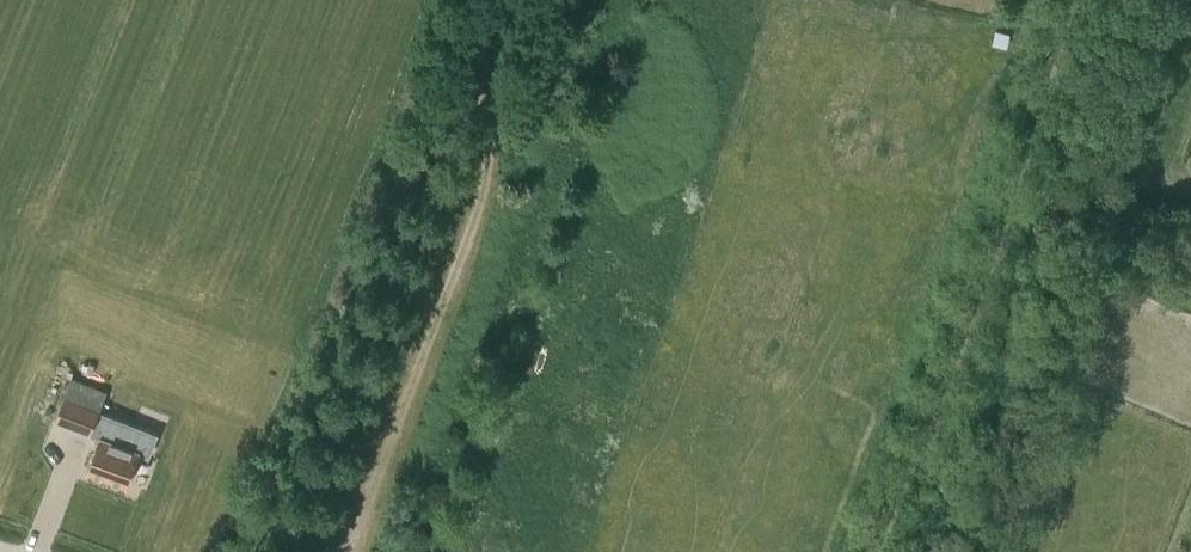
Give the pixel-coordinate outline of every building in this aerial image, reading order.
[(69,376),(62,395),(54,417),(99,435),(86,468),(126,484),(139,450),(120,443),(126,428),(112,423),(122,396),(69,376)]
